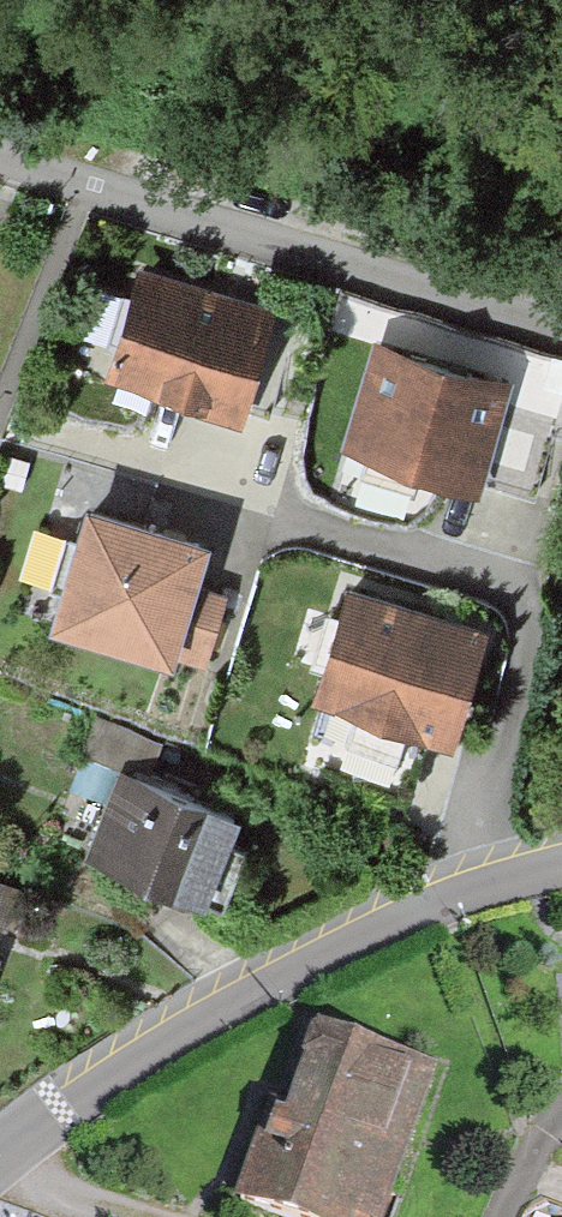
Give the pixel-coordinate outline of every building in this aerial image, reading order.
[(105,381),(239,422),(273,313),(230,300),(139,272),(105,381)] [(342,452),(478,491),(510,382),(457,367),(374,343),(342,452)] [(46,634),(171,672),(175,661),(202,669),(225,598),(194,588),(206,550),(176,541),(84,512),(46,634)] [(319,709),(451,746),(484,630),(447,619),(352,592),(319,709)] [(89,861),(201,901),(232,816),(151,787),(120,776),(89,861)] [(0,885),(0,928),(13,934),(28,897),(0,885)] [(347,1216),(392,1216),(444,1057),(317,1016),(287,1108),(269,1103),(238,1199),(293,1216),(344,1216),(347,1216)]
